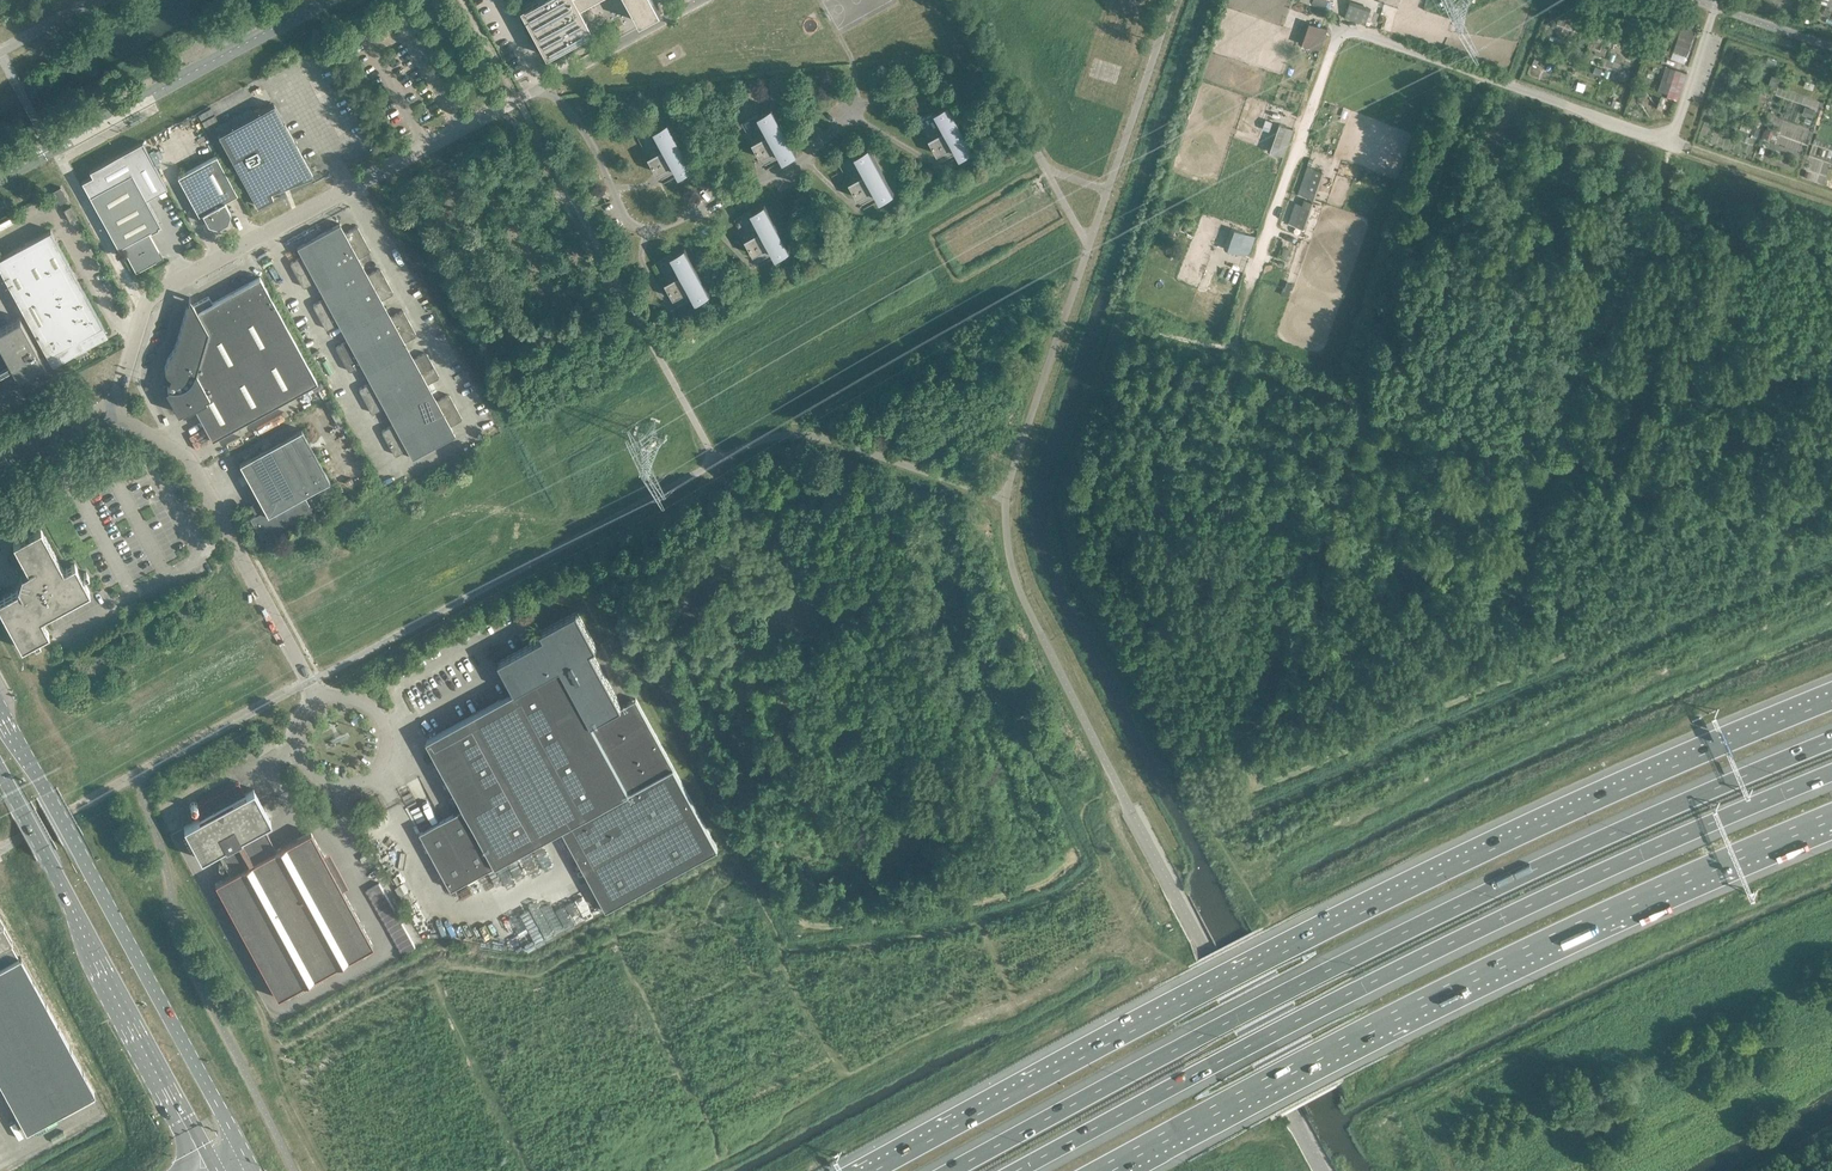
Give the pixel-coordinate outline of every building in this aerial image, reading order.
[(522,8),(548,56),(595,31),(581,7),(594,0),(536,0),(522,8)] [(641,22),(641,21),(640,19),(660,9),(661,11),(662,10),(656,0),(629,0),(641,22)] [(1349,2),(1347,10),(1368,17),(1370,10),(1349,2)] [(1302,42),(1320,48),(1327,28),(1309,22),(1302,42)] [(1688,24),(1682,23),(1673,49),(1687,54),(1695,32),(1687,29),(1688,24)] [(1660,85),(1679,91),(1684,75),(1665,69),(1660,85)] [(928,138),(937,154),(953,145),(960,156),(974,149),(948,103),(935,110),(945,129),(928,138)] [(313,175),(274,104),(218,134),(257,206),(273,197),(270,192),(313,175)] [(752,142),(761,157),(777,148),(783,160),(797,153),(793,146),(772,106),(758,114),(768,133),(752,142)] [(1265,119),(1263,126),(1270,129),(1272,122),(1265,119)] [(648,156),(657,172),(673,163),(679,175),(693,167),(668,121),(654,128),(665,147),(648,156)] [(1270,151),(1283,156),(1292,129),(1279,124),(1270,151)] [(849,181),(857,197),(874,188),(880,200),(894,192),(869,146),(855,154),(865,172),(849,181)] [(217,156),(178,177),(199,216),(202,214),(208,225),(218,227),(228,222),(231,212),(225,202),(238,195),(217,156)] [(1322,171),(1307,166),(1298,193),(1312,198),(1322,171)] [(132,173),(90,196),(118,248),(122,246),(136,272),(160,259),(161,255),(148,231),(157,226),(157,227),(160,225),(132,173)] [(67,199),(60,187),(53,191),(60,203),(67,199)] [(1295,202),(1289,223),(1302,228),(1311,201),(1304,199),(1302,205),(1295,202)] [(745,238),(753,254),(770,245),(776,257),(790,249),(765,203),(751,211),(761,229),(745,238)] [(70,222),(77,218),(70,205),(63,209),(70,222)] [(340,223),(318,235),(297,247),(302,256),(291,261),(290,264),(302,286),(305,287),(315,281),(325,298),(314,303),(313,306),(325,328),(328,329),(338,323),(347,340),(337,345),(336,348),(348,370),(351,371),(361,365),(366,373),(370,382),(360,387),(359,390),(371,412),(374,413),(384,407),(393,424),(383,429),(382,432),(394,454),(397,455),(407,449),(412,458),(455,434),(450,425),(461,420),(461,417),(449,395),(447,395),(436,400),(427,383),(438,378),(438,375),(426,353),(424,353),(413,358),(404,341),(415,336),(415,333),(403,311),(401,311),(391,316),(381,299),(392,294),(392,291),(381,269),(378,269),(368,274),(358,257),(369,252),(370,249),(358,227),(355,227),(345,232),(340,223)] [(1228,249),(1249,257),(1256,237),(1235,229),(1228,249)] [(0,257),(0,269),(52,364),(107,334),(50,230),(0,257)] [(665,282),(674,298),(690,289),(696,300),(710,293),(685,247),(671,254),(681,273),(665,282)] [(317,382),(260,277),(212,303),(209,296),(186,309),(176,342),(176,344),(174,347),(173,350),(172,352),(170,355),(169,356),(168,359),(167,360),(166,362),(165,365),(165,366),(165,367),(165,368),(165,369),(165,370),(165,371),(165,372),(166,373),(167,374),(168,376),(169,376),(171,377),(167,389),(165,390),(178,413),(182,411),(183,413),(194,407),(212,439),(317,382)] [(0,328),(0,346),(18,378),(44,363),(20,318),(0,328)] [(238,459),(265,509),(249,518),(261,539),(314,510),(305,494),(331,479),(301,425),(238,459)] [(20,583),(21,584),(20,587),(21,588),(0,599),(0,610),(21,648),(32,642),(36,648),(41,645),(37,640),(49,633),(40,618),(90,591),(83,580),(89,577),(86,572),(81,575),(74,564),(63,570),(40,528),(29,534),(26,529),(21,532),(24,537),(13,543),(29,573),(23,576),(22,579),(21,579),(20,580),(19,580),(19,581),(19,582),(19,583),(20,583)] [(562,828),(606,908),(606,909),(718,848),(636,698),(622,705),(591,650),(597,647),(577,611),(541,630),(544,636),(499,661),(515,691),(427,739),(464,807),(420,831),(452,889),(562,828)] [(270,821),(253,790),(184,827),(201,858),(216,850),(223,863),(220,864),(220,863),(219,864),(218,865),(218,866),(218,867),(219,868),(219,869),(220,869),(220,870),(221,870),(222,870),(223,869),(225,867),(230,876),(215,884),(277,998),(373,946),(310,832),(277,850),(263,825),(270,821)] [(26,1131),(95,1094),(20,957),(19,958),(11,944),(12,942),(0,920),(0,1083),(26,1131)]
